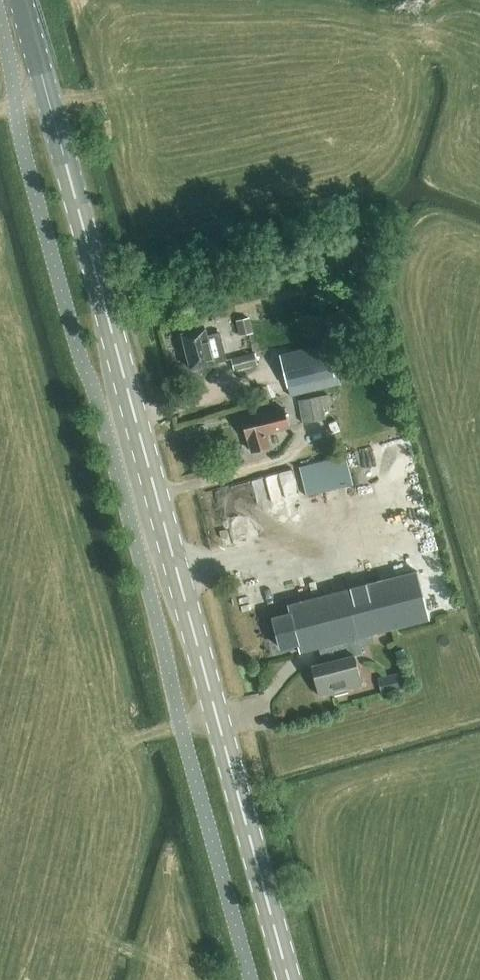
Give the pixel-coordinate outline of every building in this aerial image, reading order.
[(240,336),(253,333),(249,318),(236,321),(240,336)] [(207,335),(205,328),(182,334),(191,369),(214,363),(226,360),(219,332),(207,335)] [(327,348),(280,360),(288,391),(335,380),(327,348)] [(233,371),(257,365),(254,352),(231,358),(233,371)] [(302,423),(325,419),(323,407),(332,405),(330,394),(298,400),(302,423)] [(288,427),(283,408),(267,412),(241,419),(247,438),(248,437),(252,451),(269,447),(265,433),(288,427)] [(348,457),(301,471),(310,502),(357,487),(348,457)] [(402,522),(403,531),(424,528),(423,519),(402,522)] [(297,643),(299,651),(318,647),(322,662),(311,665),(318,695),(333,691),(334,694),(347,691),(346,687),(361,684),(354,654),(353,654),(350,639),(429,619),(417,571),(378,581),(287,604),(289,610),(269,615),(274,634),(277,633),(281,648),(297,643)] [(377,678),(381,693),(404,688),(401,672),(377,678)]
